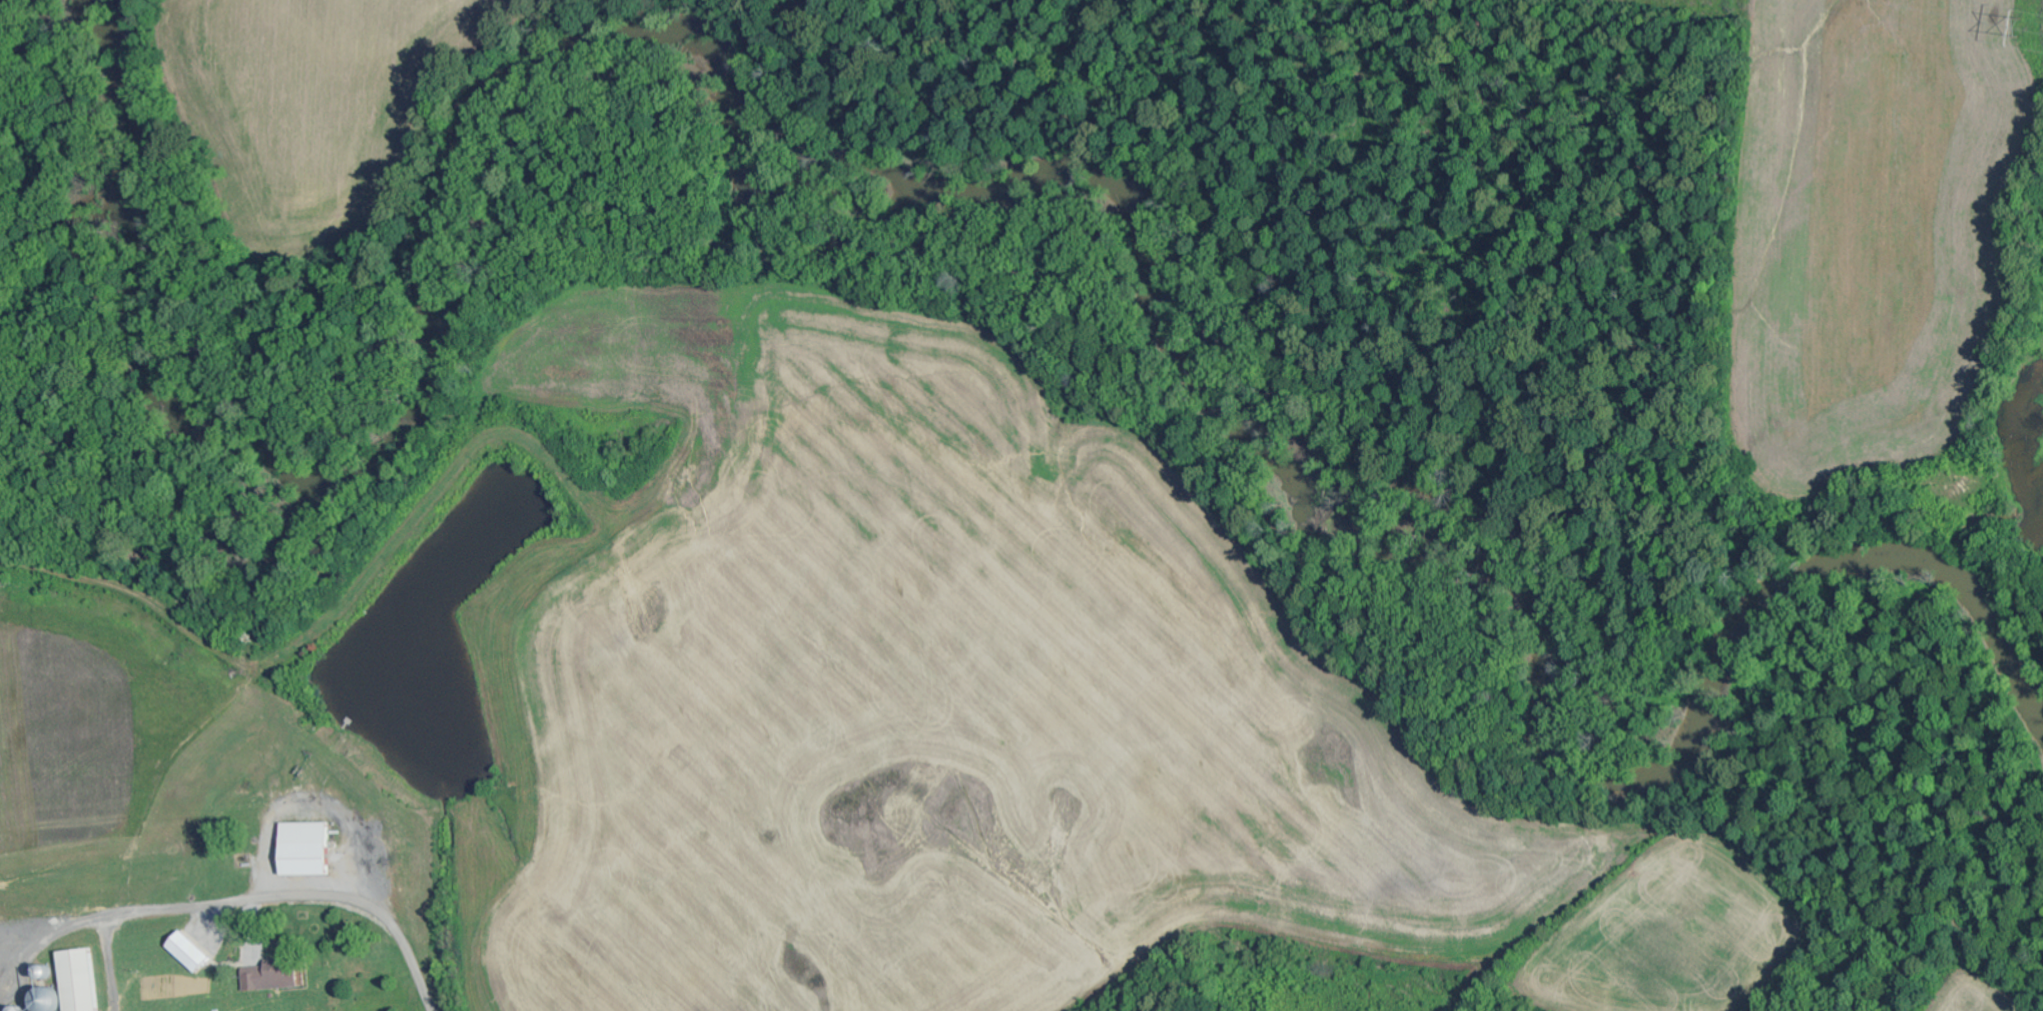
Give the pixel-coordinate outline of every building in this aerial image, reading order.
[(281,824),(282,877),(330,876),(329,823),(281,824)] [(168,947),(198,976),(213,960),(183,931),(168,947)] [(94,950),(57,953),(58,967),(35,969),(38,1004),(34,1005),(35,1010),(99,1010),(94,950)] [(243,969),(246,993),(300,988),(299,977),(288,978),(285,960),(266,962),(266,966),(243,969)]
